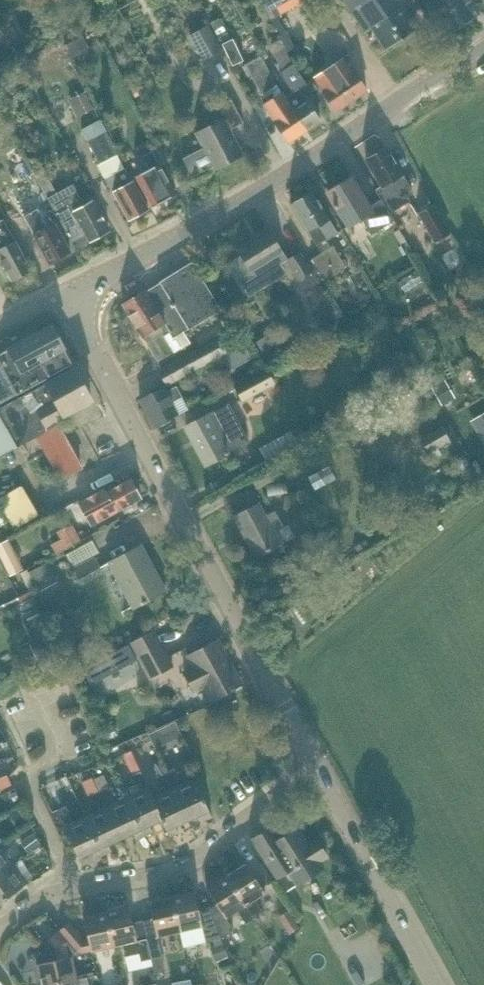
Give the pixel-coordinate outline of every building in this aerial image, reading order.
[(265,4),(262,6),(271,21),(304,1),(306,0),(263,0),(265,4)] [(364,32),(370,27),(384,48),(416,27),(402,6),(408,2),(407,0),(343,0),(364,32)] [(434,1),(426,7),(438,24),(446,18),(454,30),(473,17),(461,0),(434,0),(434,1)] [(189,36),(202,60),(220,50),(207,26),(189,36)] [(270,35),(257,41),(261,52),(275,46),(270,35)] [(90,49),(81,36),(62,47),(71,61),(90,49)] [(232,39),(222,44),(232,65),(243,60),(232,39)] [(282,49),(273,55),(283,72),(293,65),(286,53),(288,52),(285,47),(282,49)] [(465,77),(483,64),(476,54),(458,68),(465,77)] [(260,56),(242,66),(248,76),(249,76),(259,93),(275,84),(260,56)] [(336,112),(366,91),(353,72),(352,72),(342,58),(314,78),(324,92),(322,92),(336,112)] [(60,63),(46,70),(51,81),(65,75),(60,63)] [(283,72),(280,74),(292,93),(286,97),(294,109),(292,110),(306,131),(320,121),(307,103),(314,98),(306,84),(293,65),(283,72)] [(24,72),(14,78),(20,87),(30,81),(24,72)] [(71,88),(56,98),(66,114),(82,104),(71,88)] [(281,92),(263,105),(275,122),(274,122),(288,143),(306,131),(292,110),(294,109),(286,97),(285,98),(281,92)] [(204,148),(183,159),(192,176),(213,165),(215,169),(242,155),(229,130),(243,123),(231,100),(213,109),(220,122),(197,134),(204,148)] [(85,140),(100,167),(118,158),(119,157),(104,130),(85,140)] [(381,200),(389,213),(408,201),(405,196),(412,192),(385,147),(366,159),(382,186),(375,191),(381,200)] [(152,207),(175,194),(152,151),(142,157),(149,170),(136,177),(152,207)] [(100,167),(99,168),(105,179),(102,181),(109,194),(114,192),(129,220),(148,209),(126,168),(124,169),(118,158),(100,167)] [(55,192),(41,167),(32,171),(45,197),(55,192)] [(389,213),(381,200),(369,207),(352,178),(328,192),(348,226),(361,218),(371,235),(394,221),(389,213)] [(15,181),(0,188),(11,212),(26,205),(15,181)] [(76,249),(109,231),(93,201),(85,205),(74,183),(48,198),(55,211),(56,210),(76,249)] [(326,239),(337,233),(312,192),(292,204),(317,245),(326,239)] [(435,241),(449,234),(433,206),(419,213),(435,241)] [(49,264),(70,252),(56,225),(48,228),(38,209),(24,217),(49,264)] [(31,270),(3,220),(0,222),(0,259),(12,281),(31,270)] [(254,271),(282,253),(269,231),(238,250),(242,256),(231,262),(243,282),(256,274),(254,271)] [(325,280),(346,268),(333,247),(312,260),(325,280)] [(299,281),(312,273),(300,252),(286,261),(299,281)] [(189,330),(198,324),(221,310),(192,262),(159,282),(160,283),(145,292),(145,291),(123,305),(158,361),(154,364),(158,371),(166,386),(211,362),(241,346),(241,345),(239,341),(225,349),(219,339),(178,360),(163,336),(169,333),(172,339),(188,329),(189,330)] [(396,291),(412,279),(404,268),(388,280),(396,291)] [(72,365),(63,349),(64,349),(54,331),(45,336),(42,331),(0,353),(0,404),(72,365)] [(241,346),(211,362),(214,368),(225,363),(230,371),(251,359),(243,344),(241,345),(241,346)] [(91,400),(75,369),(0,409),(0,416),(17,447),(39,436),(62,479),(79,469),(54,425),(71,416),(69,413),(91,400)] [(267,370),(235,387),(242,401),(274,384),(267,370)] [(443,381),(431,388),(440,404),(452,397),(443,381)] [(140,400),(140,401),(154,427),(177,415),(171,403),(181,398),(176,388),(166,393),(163,387),(140,400)] [(228,454),(227,452),(248,440),(229,404),(211,413),(186,427),(206,465),(228,454)] [(470,420),(479,435),(483,432),(483,411),(470,420)] [(419,438),(427,453),(450,441),(442,426),(419,438)] [(291,432),(260,450),(267,463),(299,445),(291,432)] [(476,480),(463,455),(454,460),(467,485),(476,480)] [(90,526),(140,499),(130,479),(105,493),(103,489),(78,503),(90,526)] [(267,496),(287,493),(286,483),(266,486),(267,496)] [(26,495),(21,487),(0,499),(0,500),(4,506),(0,509),(0,526),(5,523),(8,527),(14,524),(16,527),(37,515),(26,495)] [(259,503),(234,516),(256,558),(281,544),(294,537),(287,524),(282,526),(275,512),(266,517),(259,503)] [(55,532),(64,549),(80,540),(86,537),(82,529),(76,532),(71,523),(55,532)] [(8,578),(23,570),(8,540),(0,544),(0,560),(8,578)] [(134,607),(166,590),(143,547),(110,564),(134,607)] [(77,579),(101,567),(94,556),(71,568),(77,579)] [(47,562),(28,572),(36,587),(55,577),(47,562)] [(150,678),(172,667),(153,631),(132,643),(150,678)] [(37,660),(57,650),(50,635),(29,644),(37,660)] [(212,700),(241,684),(218,640),(188,656),(194,667),(184,673),(194,692),(204,687),(212,700)] [(127,645),(83,669),(91,684),(135,660),(127,645)] [(111,723),(102,727),(109,744),(119,740),(111,723)] [(151,734),(149,734),(156,749),(168,743),(161,729),(151,734)] [(153,798),(140,771),(130,750),(122,754),(131,775),(136,786),(138,785),(141,791),(127,797),(144,835),(152,832),(149,825),(161,820),(153,798)] [(165,772),(188,820),(200,814),(203,821),(212,817),(194,779),(179,785),(177,780),(179,779),(174,768),(165,772)] [(175,826),(188,820),(165,772),(156,776),(161,787),(163,786),(166,792),(153,798),(161,820),(169,836),(178,832),(175,826)] [(101,774),(92,778),(98,790),(107,786),(101,774)] [(98,790),(92,778),(83,782),(89,795),(98,790)] [(144,835),(127,797),(113,804),(110,798),(112,797),(107,786),(98,790),(121,839),(133,833),(136,839),(144,835)] [(108,844),(121,839),(98,790),(89,795),(94,806),(97,805),(99,810),(85,817),(103,855),(111,851),(108,844)] [(95,858),(103,855),(85,817),(71,823),(69,818),(71,816),(66,806),(57,810),(79,858),(92,852),(95,858)] [(18,809),(9,815),(17,826),(25,821),(18,809)] [(288,870),(297,885),(323,868),(318,861),(327,856),(316,839),(308,845),(297,828),(279,840),(271,827),(252,839),(277,877),(288,870)] [(28,854),(40,845),(33,835),(20,844),(28,854)] [(13,865),(0,847),(0,874),(13,865)] [(263,913),(254,899),(264,893),(245,863),(225,875),(253,918),(263,913)] [(21,875),(13,865),(0,874),(0,903),(27,884),(34,879),(28,870),(21,875)] [(245,924),(253,918),(225,875),(206,888),(216,904),(209,910),(220,938),(233,930),(225,918),(237,911),(245,924)] [(209,910),(199,912),(194,891),(171,896),(179,931),(202,926),(206,942),(220,938),(209,910)] [(171,896),(149,901),(152,917),(154,927),(157,937),(158,937),(158,936),(179,931),(171,896)] [(128,906),(106,911),(114,947),(122,945),(125,956),(138,953),(140,961),(151,959),(147,939),(137,941),(132,922),(128,906)] [(299,927),(288,910),(278,917),(289,934),(299,927)] [(91,952),(114,947),(106,911),(83,917),(88,939),(83,940),(68,923),(59,931),(76,951),(81,953),(91,951),(91,952)] [(71,956),(76,953),(58,931),(47,940),(54,949),(56,960),(36,965),(41,984),(51,984),(77,979),(71,956)] [(157,937),(147,939),(151,959),(154,972),(161,970),(158,957),(162,956),(158,937),(157,937)] [(211,947),(217,960),(228,956),(222,942),(211,947)]
